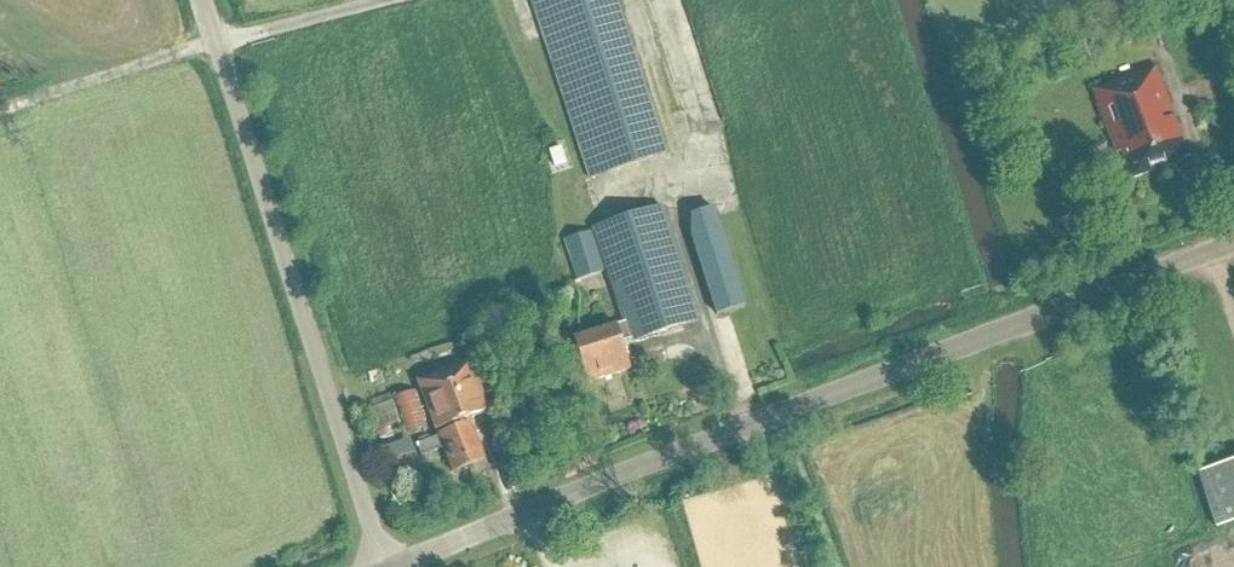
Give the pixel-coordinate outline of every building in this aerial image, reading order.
[(666,154),(616,0),(531,0),(589,179),(666,154)] [(672,32),(708,18),(700,0),(660,0),(672,32)] [(1130,180),(1188,159),(1155,67),(1092,91),(1115,155),(1120,154),(1130,180)] [(554,167),(566,164),(560,148),(549,151),(554,167)] [(623,323),(573,339),(583,369),(588,384),(630,370),(620,343),(633,339),(633,341),(698,320),(661,207),(592,229),(623,323)] [(713,209),(693,215),(685,217),(716,315),(744,306),(713,209)] [(577,280),(602,272),(590,233),(565,241),(577,280)] [(436,432),(488,412),(470,363),(417,382),(436,432)] [(364,411),(373,432),(400,423),(404,436),(426,429),(414,391),(392,399),(393,401),(364,411)] [(452,472),(484,460),(470,423),(438,435),(452,472)] [(443,448),(438,435),(419,442),(424,455),(443,448)] [(1233,517),(1233,452),(1204,462),(1223,520),(1233,517)]
